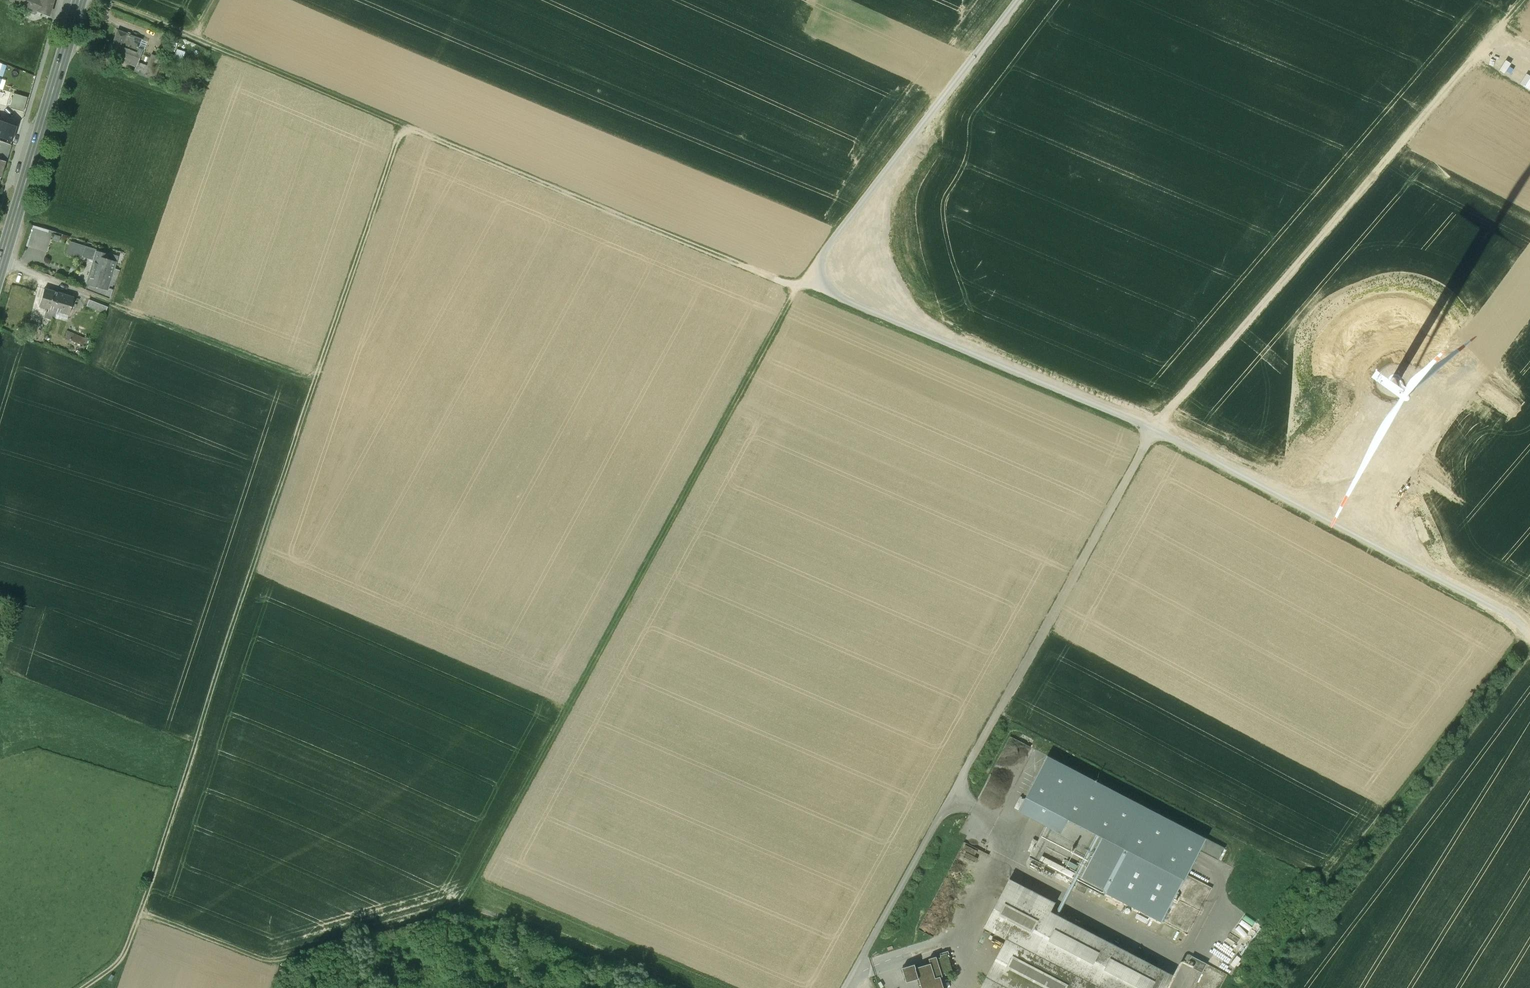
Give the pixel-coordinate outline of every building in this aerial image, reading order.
[(19,3),(18,5),(20,5),(20,4),(29,7),(30,12),(34,14),(37,11),(40,0),(11,0),(19,3)] [(37,11),(48,15),(53,0),(41,0),(40,0),(37,11)] [(142,39),(117,30),(112,43),(137,53),(138,48),(142,39)] [(112,43),(110,42),(107,51),(114,53),(113,57),(121,60),(122,57),(134,61),(134,59),(137,53),(112,43)] [(176,49),(174,55),(182,58),(184,52),(176,49)] [(162,59),(151,54),(147,64),(158,69),(162,59)] [(156,74),(135,66),(133,72),(154,80),(156,74)] [(24,96),(27,86),(14,82),(11,92),(24,96)] [(26,100),(15,96),(12,106),(22,110),(26,100)] [(0,121),(0,137),(11,141),(15,127),(0,121)] [(0,141),(0,148),(3,149),(2,151),(0,150),(0,155),(1,155),(0,157),(6,158),(10,144),(0,141)] [(85,247),(70,243),(67,253),(80,257),(80,256),(82,256),(85,247)] [(117,256),(85,247),(82,256),(94,260),(92,267),(94,268),(90,282),(112,291),(119,270),(114,268),(117,256)] [(90,282),(88,281),(85,289),(110,299),(112,291),(90,282)] [(59,293),(44,288),(39,306),(48,308),(46,317),(51,319),(52,316),(59,293)] [(74,297),(59,293),(52,316),(55,317),(57,311),(69,315),(74,297)] [(107,307),(89,299),(86,306),(105,313),(107,307)] [(30,323),(26,334),(32,336),(36,325),(30,323)] [(87,339),(67,331),(64,337),(85,346),(87,339)] [(1207,838),(1047,755),(1019,810),(1046,824),(1029,856),(1160,924),(1207,838)] [(980,987),(1166,987),(1173,975),(1053,912),(1058,902),(1010,877),(984,927),(1006,938),(980,987)] [(1173,972),(1181,958),(1164,948),(1156,961),(1173,972)] [(903,967),(908,980),(918,977),(922,987),(944,987),(941,977),(953,973),(949,957),(950,957),(948,951),(942,953),(942,954),(929,958),(930,963),(917,967),(916,963),(903,967)] [(1228,970),(1189,956),(1186,964),(1202,970),(1196,987),(1191,986),(1190,987),(1221,987),(1228,970)]
